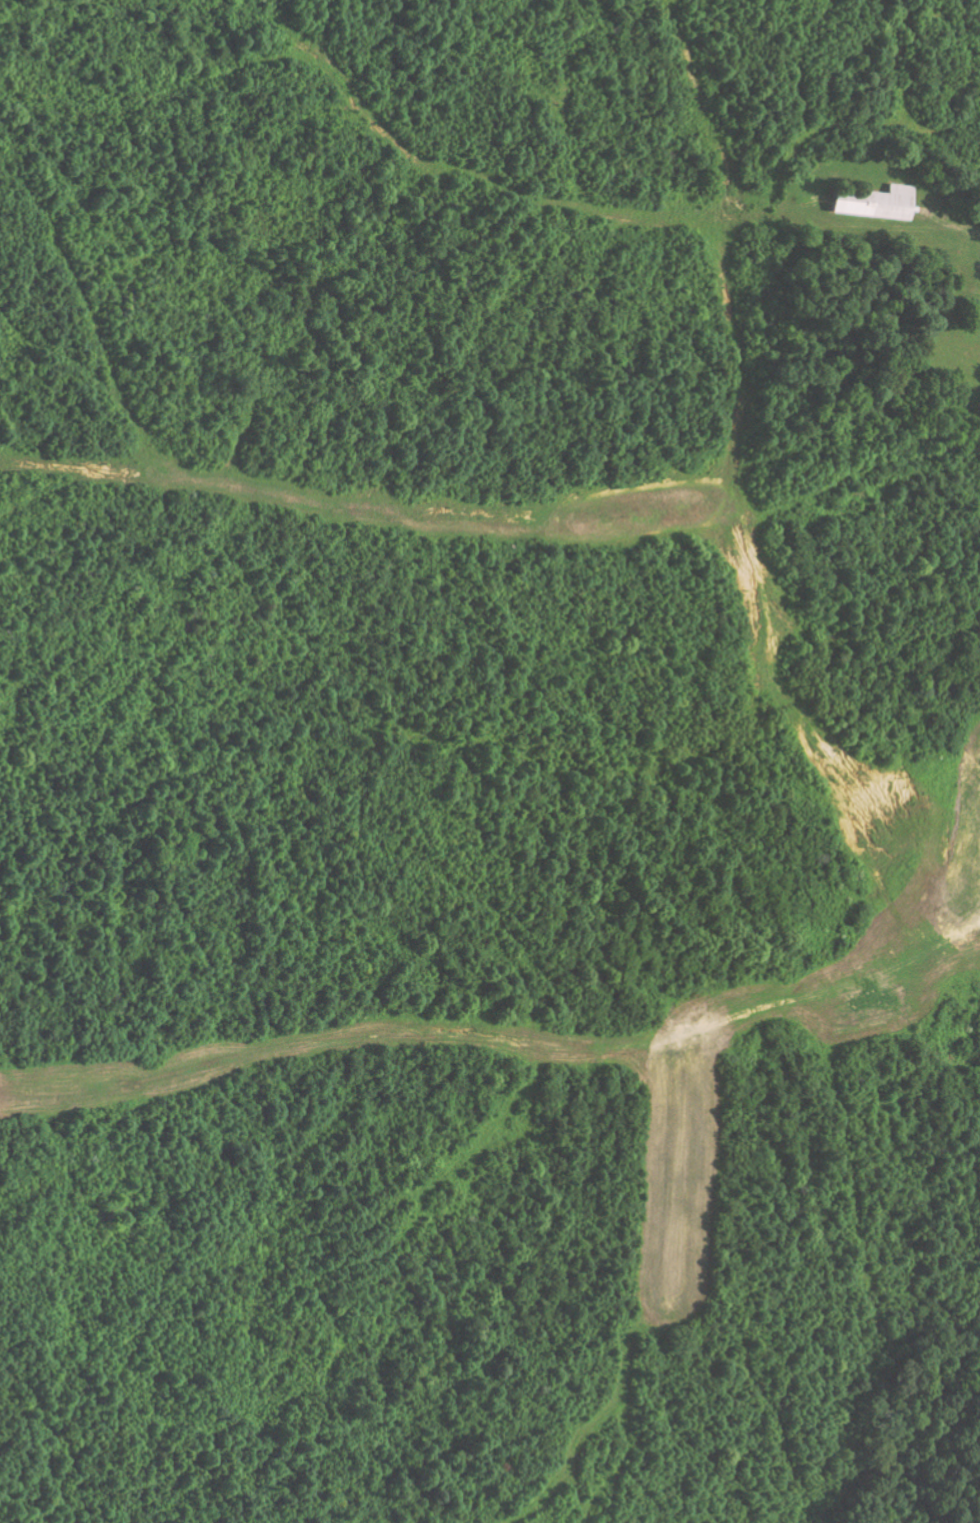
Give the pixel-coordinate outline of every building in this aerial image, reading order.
[(912,186),(888,184),(887,193),(834,189),(832,214),(910,220),(912,186)]
